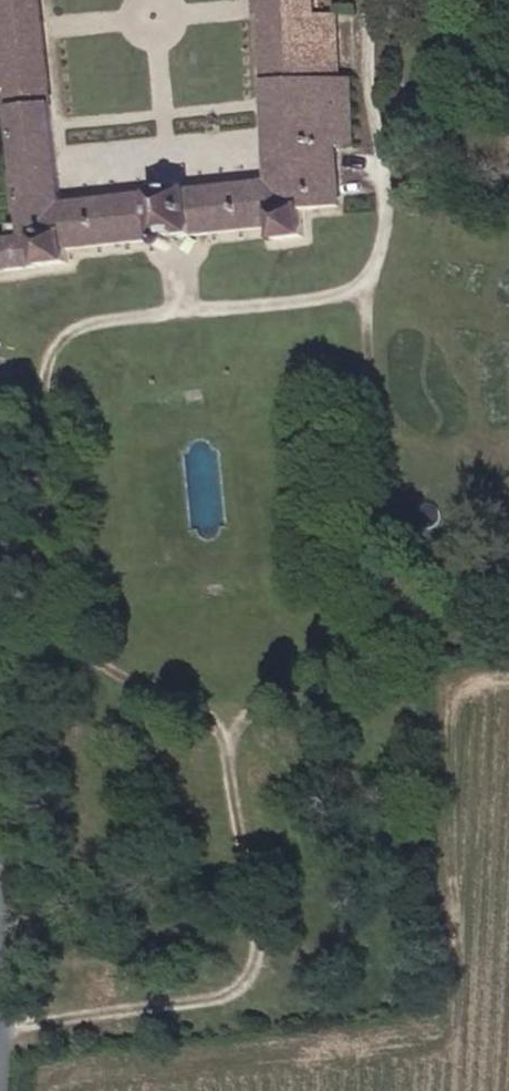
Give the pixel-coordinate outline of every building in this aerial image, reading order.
[(270,231),(271,236),(306,233),(304,210),(347,207),(342,150),(361,148),(355,76),(346,77),(341,13),(322,15),(321,0),(260,0),(274,182),(61,199),(45,0),(0,0),(0,87),(10,89),(20,226),(6,227),(7,242),(0,242),(0,270),(66,265),(65,248),(270,231)]
